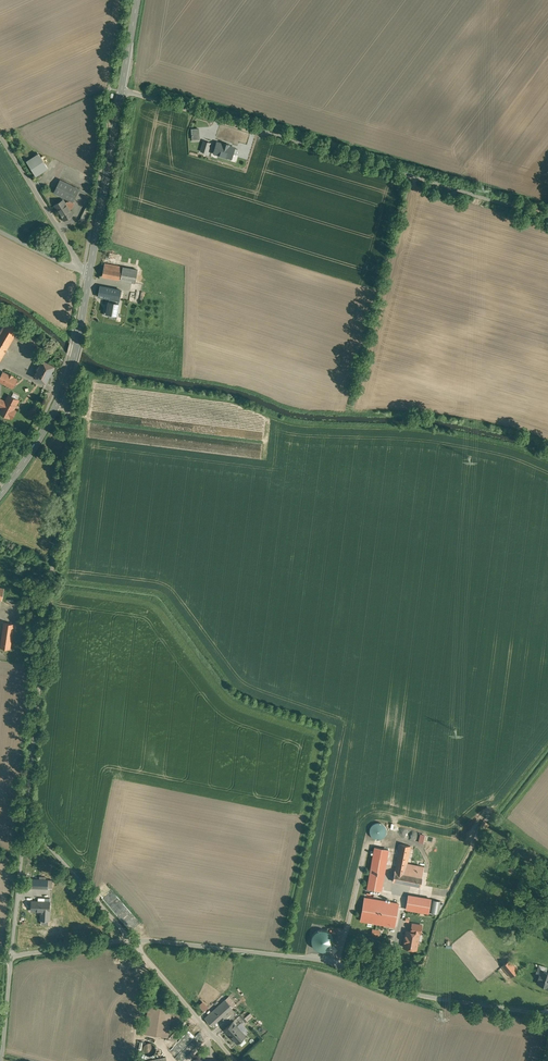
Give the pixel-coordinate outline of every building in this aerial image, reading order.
[(200,139),(200,128),(192,129),(192,139),(200,139)] [(219,129),(215,140),(233,145),(237,134),(219,129)] [(211,143),(204,141),(200,151),(208,154),(211,143)] [(39,154),(27,161),(37,176),(48,169),(39,154)] [(60,179),(54,193),(69,200),(74,202),(80,188),(60,179)] [(64,200),(55,205),(64,221),(73,215),(70,210),(72,209),(74,202),(69,200),(66,203),(64,200)] [(87,207),(80,220),(86,223),(92,209),(87,207)] [(122,266),(104,262),(102,276),(119,279),(122,266)] [(123,265),(121,279),(136,282),(138,268),(123,265)] [(122,288),(100,284),(98,295),(109,297),(115,298),(120,299),(122,288)] [(115,302),(115,298),(109,297),(106,315),(116,317),(119,303),(115,302)] [(0,332),(0,361),(14,337),(21,324),(22,323),(9,315),(0,332)] [(21,324),(14,337),(41,352),(48,340),(21,324)] [(43,357),(34,375),(47,382),(56,364),(43,357)] [(0,377),(0,383),(13,389),(18,379),(13,377),(14,376),(8,373),(8,374),(3,372),(0,377)] [(0,397),(0,405),(2,406),(0,411),(0,413),(9,417),(10,415),(14,417),(17,410),(15,409),(19,399),(8,394),(6,400),(0,397)] [(4,621),(0,646),(10,647),(14,623),(4,621)] [(483,835),(491,824),(484,819),(476,830),(483,835)] [(382,821),(368,826),(374,840),(388,835),(382,821)] [(418,842),(425,844),(427,835),(420,833),(418,842)] [(412,847),(400,844),(393,881),(421,887),(425,868),(409,864),(412,847)] [(375,847),(368,887),(383,890),(391,850),(375,847)] [(33,883),(33,898),(52,898),(52,890),(49,890),(49,883),(33,883)] [(409,895),(406,910),(429,915),(432,898),(409,895)] [(361,921),(397,926),(401,902),(365,897),(361,921)] [(32,901),(32,911),(41,912),(41,920),(51,921),(52,901),(32,901)] [(403,947),(418,950),(422,924),(412,922),(411,930),(406,929),(403,947)] [(375,935),(379,936),(380,929),(372,928),(371,936),(375,937),(375,935)] [(313,950),(333,949),(332,930),(312,931),(313,950)] [(500,967),(510,978),(519,972),(508,959),(500,967)] [(542,971),(537,984),(547,987),(547,973),(542,971)] [(220,1003),(212,994),(201,1005),(210,1014),(220,1003)] [(168,1036),(169,1027),(170,1016),(171,1004),(147,1001),(144,1032),(168,1036)] [(232,1012),(217,1024),(242,1054),(257,1042),(232,1012)] [(240,1015),(237,1018),(243,1024),(246,1021),(240,1015)] [(181,1017),(170,1016),(169,1027),(180,1028),(181,1017)] [(179,1041),(184,1046),(199,1032),(194,1027),(179,1041)] [(143,1054),(155,1054),(155,1043),(143,1043),(143,1054)] [(166,1052),(148,1056),(149,1060),(168,1060),(166,1052)]
